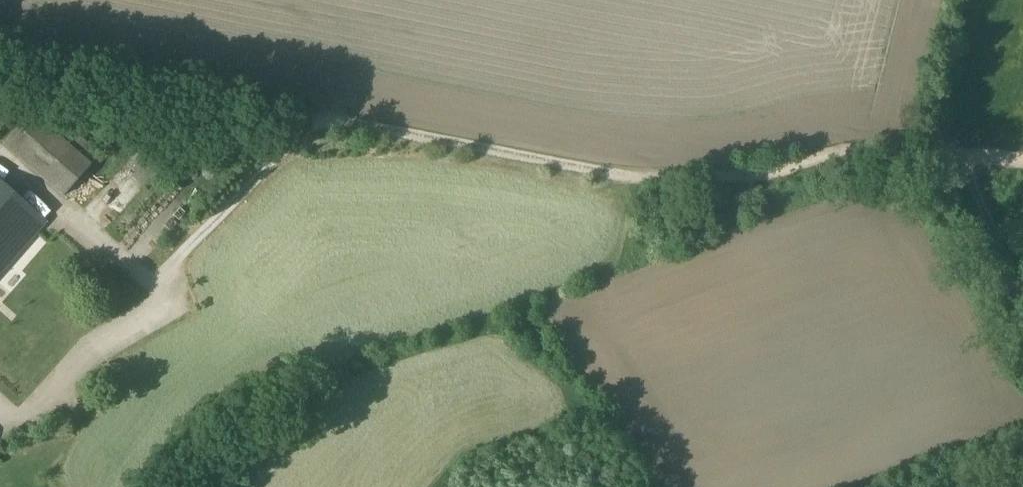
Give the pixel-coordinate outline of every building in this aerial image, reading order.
[(48,221),(0,178),(0,276),(48,221)]
